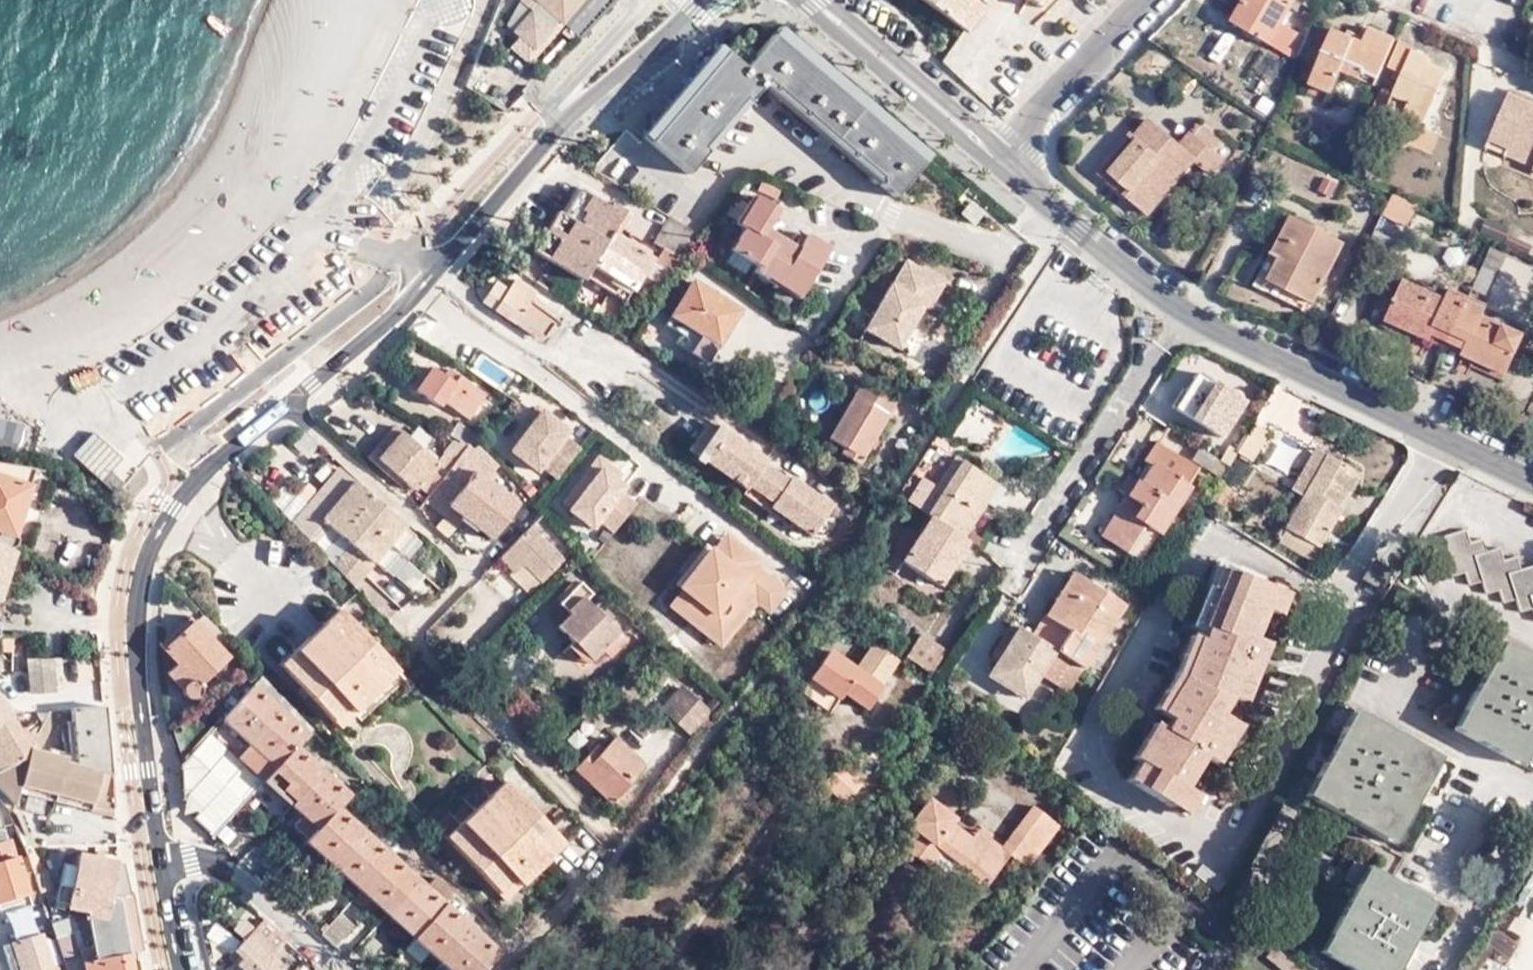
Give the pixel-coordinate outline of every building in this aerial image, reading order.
[(526,47),(531,52),(556,23),(560,26),(581,0),(528,0),(534,5),(528,12),(510,35),(516,39),(526,47)] [(528,0),(520,0),(518,3),(528,12),(534,5),(528,0)] [(962,31),(986,0),(920,0),(962,31)] [(1282,19),(1291,3),(1297,8),(1302,1),(1300,0),(1240,0),(1231,14),(1269,40),(1282,19)] [(1269,40),(1295,58),(1306,34),(1282,19),(1269,40)] [(1357,72),(1375,80),(1395,36),(1369,25),(1365,35),(1353,28),(1350,34),(1331,26),(1314,62),(1306,59),(1300,74),(1329,87),(1341,66),(1345,55),(1362,63),(1357,72)] [(923,161),(929,155),(776,27),(770,34),(923,161)] [(691,78),(641,136),(687,175),(739,112),(761,86),(827,141),(893,197),(923,161),(770,34),(742,68),(717,47),(691,78)] [(500,76),(526,47),(516,39),(491,66),(500,76)] [(1413,47),(1398,40),(1387,65),(1401,71),(1380,116),(1398,124),(1402,119),(1420,127),(1445,72),(1426,64),(1429,57),(1412,50),(1413,47)] [(710,42),(684,72),(691,78),(717,47),(710,42)] [(1276,79),(1284,62),(1265,53),(1257,70),(1276,79)] [(1341,66),(1357,72),(1362,63),(1345,55),(1341,66)] [(490,69),(474,63),(465,87),(476,94),(490,69)] [(676,66),(628,125),(641,136),(691,78),(684,72),(676,66)] [(1512,92),(1532,102),(1532,93),(1515,84),(1512,92)] [(1512,92),(1492,138),(1528,153),(1525,160),(1532,164),(1532,102),(1512,92)] [(1253,106),(1269,115),(1272,109),(1258,99),(1253,106)] [(1221,159),(1210,149),(1192,133),(1190,132),(1179,145),(1147,118),(1133,135),(1137,139),(1108,171),(1129,191),(1125,195),(1146,213),(1193,159),(1211,173),(1221,159)] [(1192,133),(1210,149),(1219,140),(1200,123),(1192,133)] [(1098,172),(1125,195),(1129,191),(1108,171),(1137,139),(1133,135),(1131,134),(1098,172)] [(1528,153),(1492,138),(1488,144),(1525,160),(1528,153)] [(543,229),(520,269),(548,288),(561,267),(579,279),(581,275),(623,301),(650,257),(614,233),(607,229),(616,215),(622,219),(625,213),(605,201),(602,204),(576,189),(561,215),(549,233),(543,229)] [(806,226),(793,249),(763,231),(779,204),(756,189),(738,217),(747,223),(733,245),(759,261),(755,268),(800,296),(832,243),(806,226)] [(981,212),(970,202),(961,213),(973,222),(981,212)] [(554,211),(543,229),(549,233),(561,215),(554,211)] [(607,229),(614,233),(622,219),(616,215),(607,229)] [(674,217),(669,215),(661,227),(666,230),(674,217)] [(654,260),(672,272),(689,250),(700,234),(674,217),(666,230),(661,227),(653,240),(662,247),(654,260)] [(1289,218),(1271,255),(1279,259),(1269,278),(1307,298),(1316,303),(1345,243),(1289,218)] [(1279,259),(1271,255),(1268,253),(1253,285),(1301,309),(1307,298),(1269,278),(1279,259)] [(651,264),(669,276),(672,272),(654,260),(651,264)] [(828,332),(855,348),(865,329),(898,348),(922,305),(928,309),(946,280),(921,266),(919,268),(906,260),(892,286),(890,285),(871,315),(849,301),(828,332)] [(555,318),(529,299),(532,295),(533,291),(513,276),(504,288),(494,280),(481,298),(512,320),(515,317),(543,335),(555,318)] [(742,312),(693,281),(670,316),(720,347),(742,312)] [(1423,326),(1449,339),(1465,304),(1449,296),(1446,301),(1404,283),(1387,318),(1419,334),(1423,326)] [(529,299),(555,318),(558,313),(532,295),(529,299)] [(1477,351),(1474,359),(1504,374),(1523,336),(1480,317),(1482,311),(1465,304),(1449,339),(1477,351)] [(512,320),(539,340),(543,335),(515,317),(512,320)] [(1419,334),(1446,346),(1449,339),(1423,326),(1419,334)] [(1449,339),(1446,346),(1474,359),(1477,351),(1449,339)] [(468,417),(487,390),(448,364),(443,372),(431,364),(415,388),(440,405),(443,400),(468,417)] [(1195,395),(1205,376),(1199,372),(1187,391),(1195,395)] [(1244,399),(1205,376),(1195,395),(1187,391),(1177,407),(1223,436),(1244,399)] [(859,463),(867,449),(874,438),(898,401),(863,380),(828,437),(844,447),(841,452),(859,463)] [(578,447),(579,447),(563,433),(566,427),(553,417),(550,423),(544,418),(547,413),(536,404),(524,420),(529,424),(512,444),(510,447),(536,467),(540,462),(556,474),(578,447)] [(550,423),(553,417),(547,413),(544,418),(550,423)] [(707,420),(697,413),(693,419),(700,423),(683,447),(697,457),(698,456),(687,448),(707,420)] [(763,503),(777,513),(776,515),(780,518),(781,516),(805,532),(806,532),(810,534),(831,504),(789,475),(788,477),(783,474),(780,478),(755,461),(759,456),(764,460),(765,459),(709,418),(707,420),(687,448),(698,456),(697,457),(738,486),(739,485),(741,482),(766,500),(763,503)] [(20,443),(24,426),(0,419),(0,438),(20,443)] [(507,440),(512,444),(529,424),(524,420),(507,440)] [(456,421),(448,433),(465,443),(468,445),(476,433),(456,421)] [(366,454),(373,460),(377,456),(400,430),(393,424),(366,454)] [(418,482),(429,491),(434,486),(454,460),(453,460),(444,451),(436,461),(400,430),(377,456),(405,480),(413,487),(418,482)] [(95,432),(74,454),(103,481),(112,470),(124,458),(95,432)] [(955,446),(938,434),(935,439),(952,450),(955,446)] [(874,438),(867,449),(873,453),(879,443),(874,438)] [(1151,463),(1140,482),(1178,504),(1189,486),(1184,482),(1194,465),(1156,442),(1145,459),(1151,463)] [(448,505),(463,516),(491,537),(516,503),(508,497),(485,480),(462,463),(467,458),(489,475),(498,464),(480,444),(470,446),(468,445),(465,443),(453,460),(454,460),(434,486),(452,499),(448,505)] [(1054,449),(1063,455),(1068,449),(1058,443),(1054,449)] [(1230,464),(1239,449),(1230,444),(1222,458),(1230,464)] [(1222,458),(1203,446),(1195,457),(1223,475),(1230,464),(1222,458)] [(613,530),(636,503),(620,490),(624,485),(616,478),(609,473),(614,467),(598,454),(580,478),(587,484),(570,506),(568,509),(591,528),(598,519),(613,530)] [(937,486),(923,509),(932,514),(967,535),(988,500),(1000,481),(957,454),(937,486)] [(401,485),(405,480),(377,456),(373,460),(401,485)] [(764,460),(759,456),(755,461),(780,478),(783,474),(764,460)] [(1311,558),(1339,508),(1337,507),(1344,494),(1346,495),(1357,476),(1325,457),(1277,540),(1311,558)] [(12,546),(18,545),(21,536),(16,532),(35,467),(0,461),(0,538),(12,546)] [(485,480),(508,497),(517,484),(498,464),(489,475),(485,480)] [(286,482),(269,498),(309,540),(330,520),(352,542),(331,563),(350,583),(373,561),(404,531),(407,528),(347,466),(309,503),(286,482)] [(609,473),(616,478),(620,472),(614,467),(609,473)] [(126,483),(112,470),(103,481),(116,493),(126,483)] [(1140,482),(1127,474),(1118,489),(1127,495),(1103,535),(1129,550),(1145,523),(1153,527),(1161,531),(1178,504),(1140,482)] [(923,477),(908,500),(923,509),(937,486),(923,477)] [(562,500),(570,506),(587,484),(580,478),(562,500)] [(1004,484),(1000,481),(988,500),(993,502),(1004,484)] [(766,500),(741,482),(739,485),(738,486),(736,489),(775,516),(776,515),(777,513),(763,503),(766,500)] [(429,491),(424,499),(458,524),(463,516),(448,505),(452,499),(434,486),(429,491)] [(1124,498),(1109,486),(1083,520),(1098,532),(1124,498)] [(1337,507),(1339,508),(1346,511),(1353,500),(1346,495),(1344,494),(1337,507)] [(550,520),(543,513),(529,527),(535,534),(550,520)] [(967,535),(932,514),(904,558),(941,582),(968,537),(967,535)] [(1145,523),(1129,550),(1137,555),(1153,527),(1145,523)] [(507,548),(520,561),(531,573),(536,570),(543,578),(561,560),(535,534),(529,527),(507,548)] [(415,541),(404,531),(373,561),(383,573),(415,541)] [(731,552),(737,543),(726,534),(719,543),(731,552)] [(1532,579),(1529,569),(1515,572),(1512,562),(1499,564),(1496,551),(1479,555),(1476,543),(1462,545),(1459,536),(1433,540),(1442,574),(1456,572),(1458,584),(1471,582),(1473,592),(1488,589),(1490,600),(1506,597),(1509,610),(1524,607),(1526,618),(1532,616),(1532,579)] [(12,546),(0,538),(0,586),(12,546)] [(722,642),(757,597),(769,581),(750,568),(754,564),(759,559),(737,543),(731,552),(719,543),(714,551),(684,589),(700,600),(688,616),(722,642)] [(677,582),(684,589),(714,551),(705,544),(677,582)] [(507,548),(499,556),(511,569),(520,561),(507,548)] [(1286,590),(1222,563),(1197,620),(1209,625),(1203,637),(1193,632),(1182,659),(1174,673),(1154,705),(1171,715),(1162,726),(1154,720),(1130,756),(1136,760),(1127,776),(1183,812),(1194,793),(1183,786),(1204,753),(1214,762),(1230,736),(1238,724),(1218,711),(1226,701),(1229,691),(1241,696),(1254,666),(1266,640),(1252,634),(1266,606),(1278,611),(1286,590)] [(769,581),(757,597),(770,609),(785,588),(754,564),(750,568),(769,581)] [(1058,619),(1084,578),(1071,571),(1046,611),(1058,619)] [(1033,633),(1083,665),(1122,602),(1084,578),(1058,619),(1046,611),(1033,633)] [(558,626),(573,642),(578,637),(594,655),(601,647),(609,656),(625,640),(584,600),(590,593),(579,582),(559,604),(569,614),(558,626)] [(673,604),(688,616),(700,600),(684,589),(673,604)] [(318,642),(345,615),(337,608),(310,635),(318,642)] [(165,646),(194,620),(188,614),(160,642),(165,646)] [(289,672),(335,717),(349,704),(354,709),(397,665),(345,615),(318,642),(310,635),(295,651),(302,658),(289,672)] [(228,656),(194,620),(165,646),(177,659),(167,669),(182,685),(183,691),(186,695),(193,697),(196,695),(201,691),(200,689),(199,683),(228,656)] [(990,652),(997,657),(1018,625),(1011,620),(990,652)] [(1068,691),(1083,665),(1033,633),(1018,625),(997,657),(992,665),(1030,688),(1038,673),(1068,691)] [(904,657),(931,674),(947,650),(921,632),(904,657)] [(13,636),(0,636),(0,651),(13,652),(13,636)] [(1498,659),(1507,642),(1497,636),(1488,655),(1498,659)] [(578,637),(573,642),(590,659),(594,655),(578,637)] [(1532,741),(1532,739),(1532,656),(1507,642),(1498,659),(1488,655),(1462,706),(1470,710),(1462,728),(1514,757),(1523,737),(1532,741)] [(895,659),(873,643),(855,669),(827,650),(810,675),(838,696),(842,690),(865,706),(879,687),(876,685),(895,659)] [(282,664),(289,672),(302,658),(295,651),(282,664)] [(27,657),(31,691),(55,689),(54,674),(52,657),(27,657)] [(52,657),(54,674),(63,673),(63,657),(52,657)] [(1024,697),(1030,688),(992,665),(987,674),(1024,697)] [(221,717),(181,762),(183,797),(188,808),(194,808),(198,812),(193,818),(211,835),(212,836),(265,779),(296,746),(308,734),(291,718),(298,711),(284,697),(277,704),(278,706),(273,710),(269,707),(273,703),(252,683),(238,697),(221,717)] [(680,686),(662,707),(687,730),(706,708),(680,686)] [(226,687),(205,702),(221,717),(238,697),(226,687)] [(12,714),(0,698),(0,721),(12,714)] [(116,816),(112,774),(106,704),(72,708),(72,718),(68,718),(68,722),(69,749),(63,749),(52,745),(50,751),(40,748),(32,745),(29,750),(29,755),(0,769),(0,787),(14,800),(17,789),(19,780),(83,797),(82,806),(116,816)] [(349,704),(335,717),(344,726),(357,713),(354,709),(349,704)] [(1452,723),(1462,728),(1470,710),(1462,706),(1452,723)] [(36,736),(32,745),(40,748),(60,707),(51,708),(37,734),(36,736)] [(1350,731),(1359,712),(1353,709),(1343,727),(1350,731)] [(1424,768),(1433,750),(1359,712),(1350,731),(1343,727),(1316,776),(1323,781),(1313,799),(1386,838),(1395,818),(1404,823),(1418,798),(1432,772),(1424,768)] [(29,755),(29,750),(32,745),(28,740),(36,736),(32,729),(24,733),(13,715),(12,714),(0,721),(0,769),(29,755)] [(603,748),(597,755),(591,749),(575,766),(619,809),(631,795),(623,787),(643,766),(614,737),(603,748)] [(1522,761),(1532,741),(1523,737),(1514,757),(1522,761)] [(597,755),(603,748),(598,742),(591,749),(597,755)] [(296,746),(265,779),(291,803),(317,776),(311,770),(316,765),(296,746)] [(1441,755),(1433,750),(1424,768),(1432,772),(1441,755)] [(317,828),(349,794),(328,775),(322,781),(317,776),(291,803),(299,810),(305,815),(317,828)] [(1323,781),(1316,776),(1306,795),(1313,799),(1323,781)] [(17,789),(82,806),(83,797),(19,780),(17,789)] [(445,839),(452,847),(507,790),(500,783),(445,839)] [(0,787),(0,798),(11,809),(14,800),(0,787)] [(513,878),(520,885),(554,850),(547,842),(555,835),(507,790),(452,847),(498,893),(513,878)] [(335,861),(359,835),(355,829),(370,812),(349,794),(317,828),(310,836),(306,840),(322,855),(325,852),(335,861)] [(975,890),(1000,860),(969,834),(950,818),(953,814),(929,794),(908,820),(917,827),(903,843),(925,861),(931,854),(939,845),(966,867),(958,876),(975,890)] [(999,845),(1007,851),(1014,857),(1025,843),(1035,851),(1057,823),(1032,804),(999,845)] [(310,836),(317,828),(305,815),(299,810),(295,816),(296,823),(310,836)] [(1394,841),(1404,823),(1395,818),(1386,838),(1394,841)] [(969,834),(1000,860),(1007,851),(999,845),(977,826),(969,834)] [(359,887),(390,853),(370,836),(366,841),(359,835),(335,861),(346,872),(344,874),(347,877),(359,887)] [(547,842),(554,850),(561,842),(555,835),(547,842)] [(15,857),(10,839),(0,842),(0,861),(15,857)] [(1025,843),(1014,857),(1024,865),(1035,851),(1025,843)] [(957,876),(958,876),(966,867),(939,845),(931,854),(957,876)] [(91,946),(79,948),(81,958),(130,951),(120,897),(113,895),(113,894),(119,859),(104,856),(105,851),(96,849),(95,854),(79,851),(77,866),(64,863),(53,899),(68,904),(68,906),(75,908),(75,911),(86,914),(86,919),(80,921),(82,937),(90,935),(91,946)] [(31,870),(38,890),(50,887),(44,869),(39,870),(34,851),(31,851),(28,852),(27,854),(27,857),(27,859),(31,870)] [(389,909),(413,882),(407,877),(411,872),(390,853),(359,887),(375,902),(378,899),(389,909)] [(6,906),(7,912),(31,904),(24,880),(17,857),(15,857),(0,861),(0,908),(6,906)] [(121,861),(119,859),(113,894),(127,892),(121,861)] [(127,861),(121,861),(127,892),(132,891),(127,861)] [(344,874),(346,872),(335,861),(319,879),(329,890),(344,874)] [(1368,865),(1358,884),(1366,889),(1376,869),(1368,865)] [(1358,884),(1332,933),(1341,938),(1330,956),(1355,969),(1390,969),(1393,964),(1401,969),(1414,945),(1427,921),(1419,916),(1429,897),(1376,869),(1366,889),(1358,884)] [(24,880),(31,904),(39,902),(40,900),(38,890),(31,870),(26,872),(27,879),(24,880)] [(425,885),(443,901),(451,891),(434,875),(425,885)] [(505,900),(520,885),(513,878),(498,893),(505,900)] [(412,935),(443,901),(425,885),(424,883),(419,887),(413,882),(389,909),(400,920),(398,922),(412,935)] [(366,911),(375,902),(359,887),(350,897),(366,911)] [(127,892),(138,948),(142,948),(132,891),(127,892)] [(120,897),(130,951),(138,950),(138,948),(127,892),(113,894),(113,895),(120,897)] [(1437,902),(1429,897),(1419,916),(1427,921),(1437,902)] [(443,957),(466,931),(461,925),(465,921),(443,901),(412,935),(429,950),(432,947),(443,957)] [(320,932),(332,942),(351,921),(340,910),(339,911),(320,932)] [(216,927),(210,937),(232,950),(238,940),(216,927)] [(256,928),(247,937),(268,957),(277,948),(256,928)] [(499,951),(477,931),(472,936),(466,931),(443,957),(455,968),(453,969),(482,969),(499,951)] [(55,937),(66,969),(133,969),(131,958),(130,951),(81,958),(79,948),(75,932),(55,937)] [(1341,938),(1332,933),(1322,952),(1330,956),(1341,938)] [(52,969),(40,934),(12,942),(21,969),(49,969),(52,969)] [(419,962),(429,950),(412,935),(402,946),(419,962)] [(268,957),(247,937),(228,956),(242,969),(281,969),(268,957)] [(11,969),(21,969),(12,942),(9,944),(3,945),(11,969)] [(1274,947),(1267,956),(1286,969),(1304,969),(1274,947)]
